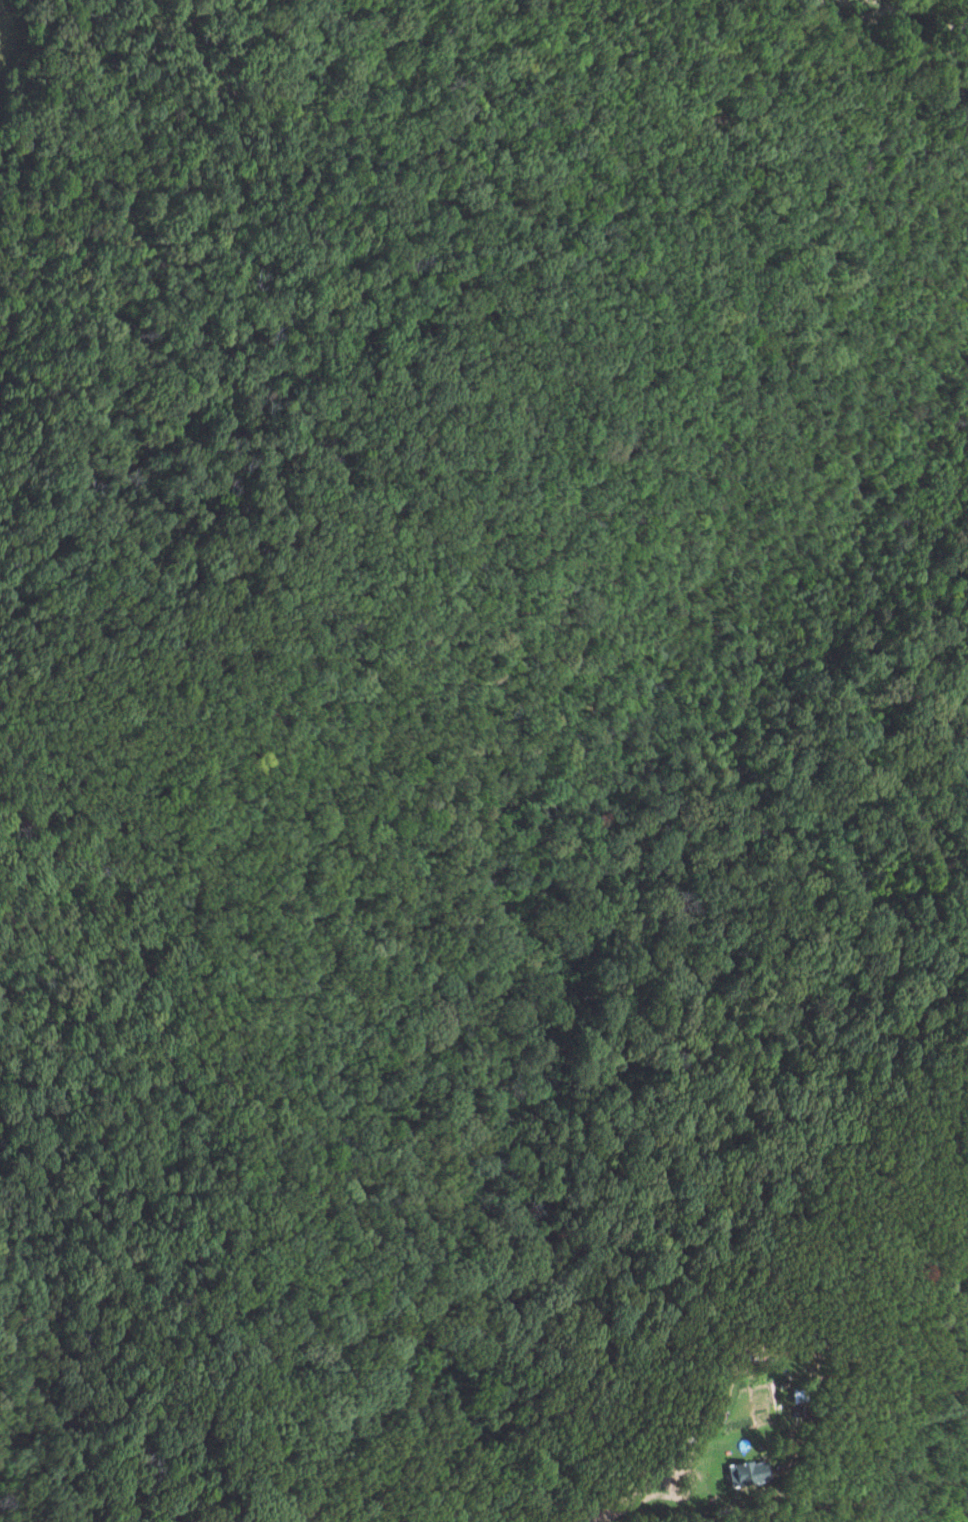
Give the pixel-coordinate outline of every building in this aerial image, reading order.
[(756,1481),(751,1460),(720,1466),(724,1487),(756,1481)]
